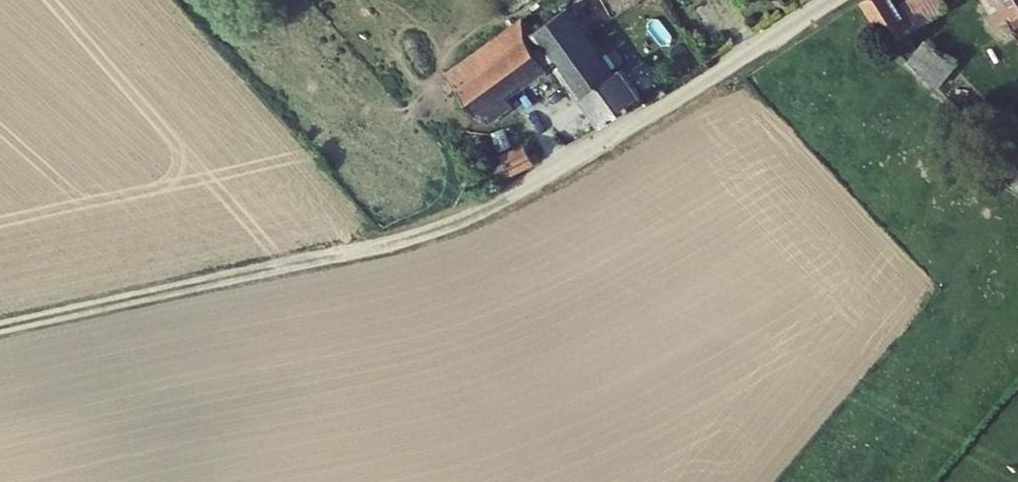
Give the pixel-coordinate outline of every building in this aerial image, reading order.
[(891,44),(946,8),(941,0),(860,0),(891,44)] [(999,14),(1001,12),(1017,39),(1017,0),(991,0),(999,14)] [(594,52),(562,10),(532,35),(551,60),(602,127),(639,99),(619,72),(614,75),(595,50),(594,52)] [(522,22),(444,82),(456,96),(524,41),(544,66),(551,60),(532,35),(522,22)] [(524,41),(456,96),(474,119),(479,115),(484,122),(511,102),(505,95),(544,66),(524,41)] [(955,66),(928,43),(910,61),(936,84),(955,66)] [(503,163),(490,168),(496,183),(540,164),(536,155),(529,158),(524,147),(500,157),(503,163)]
